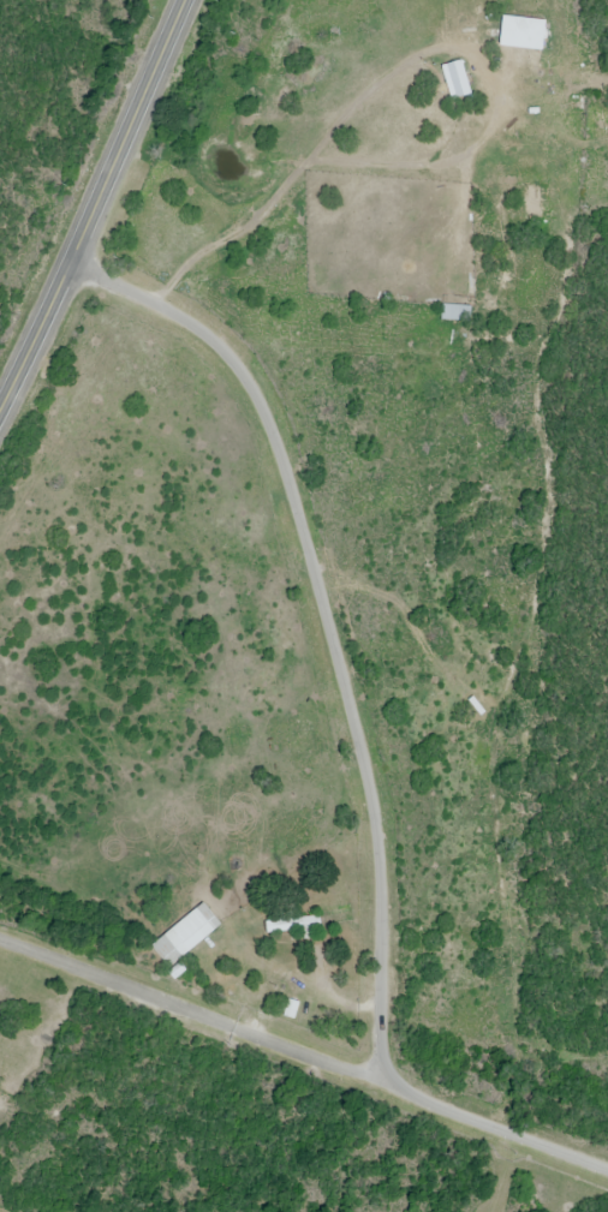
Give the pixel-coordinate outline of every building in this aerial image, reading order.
[(181,958),(215,931),(197,909),(164,936),(181,958)] [(301,931),(302,941),(313,939),(312,929),(321,928),(319,915),(265,922),(267,936),(301,931)]
